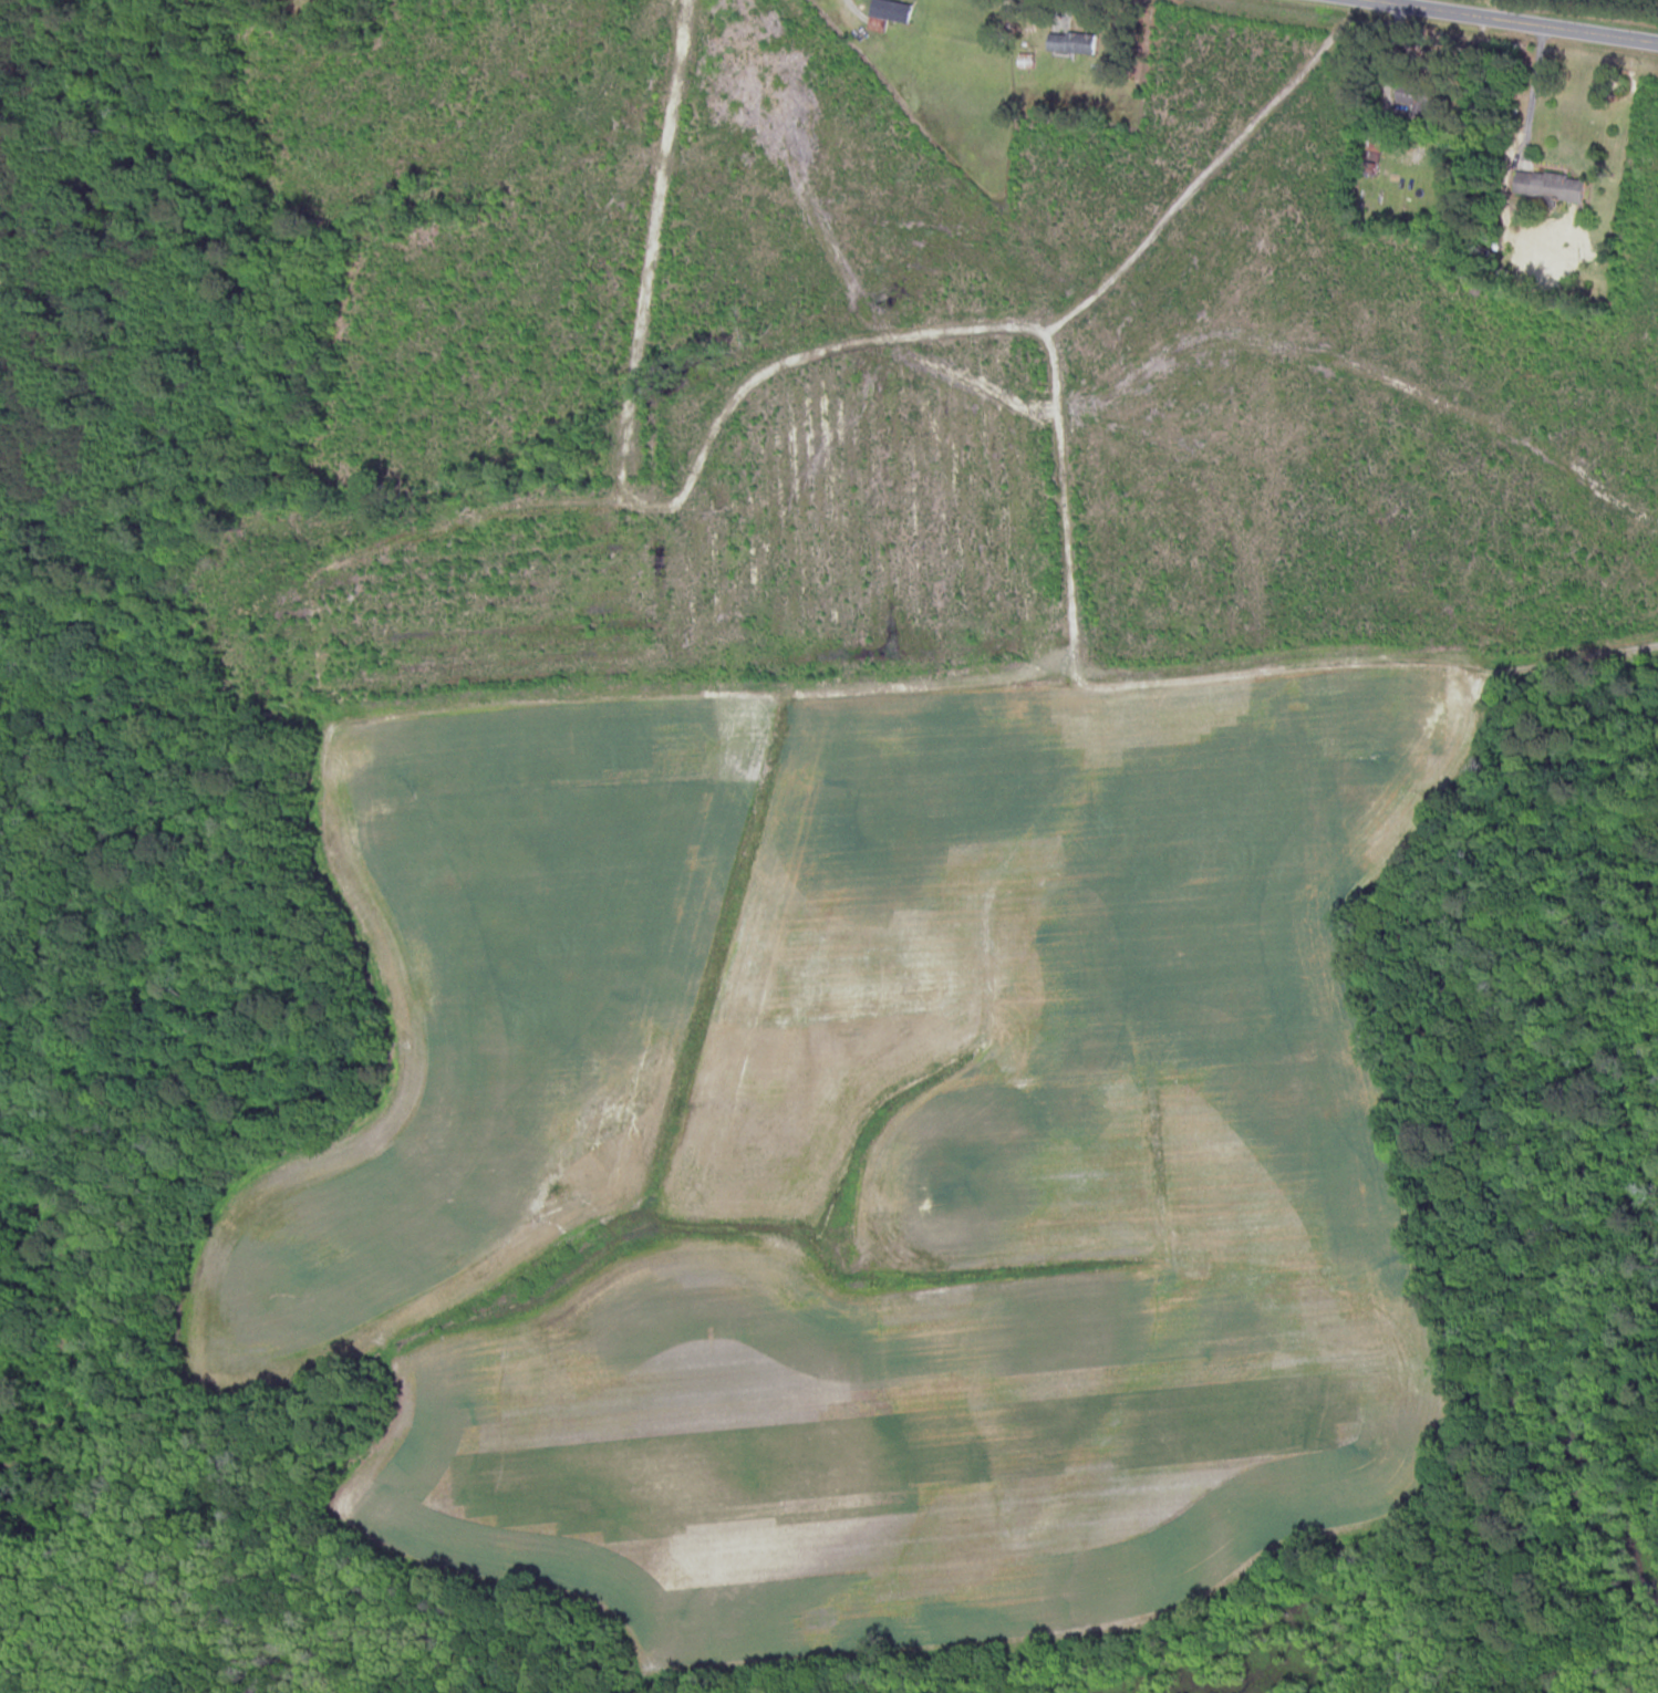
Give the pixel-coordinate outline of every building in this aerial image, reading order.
[(908,25),(911,5),(878,0),(871,0),(868,18),(908,25)] [(1095,55),(1096,35),(1047,34),(1046,54),(1095,55)] [(1394,83),(1391,103),(1411,107),(1410,115),(1427,118),(1432,89),(1394,83)] [(1581,204),(1584,180),(1516,172),(1513,196),(1581,204)]
